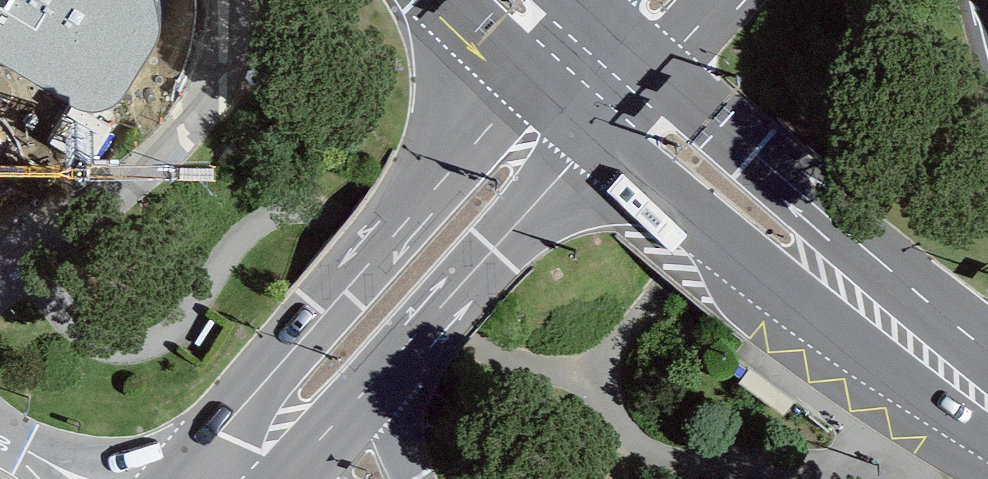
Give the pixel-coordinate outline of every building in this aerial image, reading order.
[(70,105),(85,113),(98,113),(111,108),(121,100),(150,56),(156,44),(159,28),(153,0),(0,0),(0,62),(70,105)]
